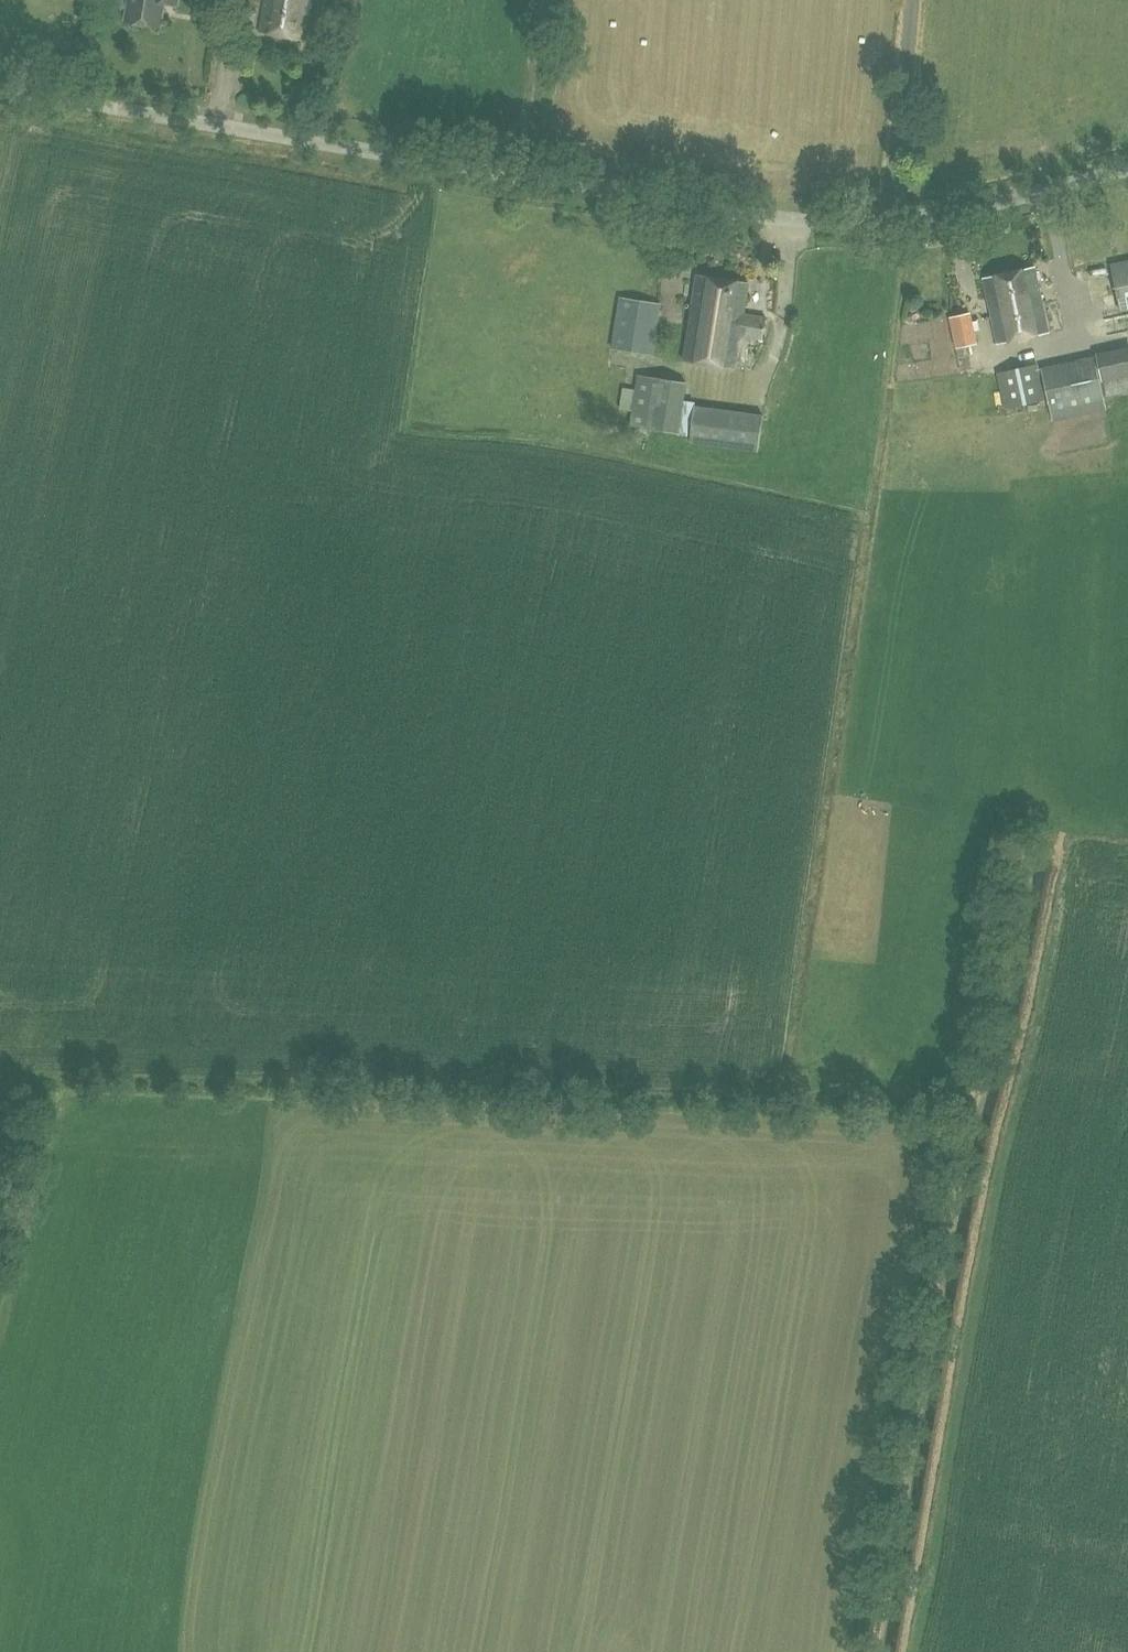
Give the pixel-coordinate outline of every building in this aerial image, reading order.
[(126,21),(161,27),(165,2),(178,5),(179,0),(130,0),(126,21)] [(304,39),(311,0),(264,0),(259,31),(304,39)] [(256,12),(240,9),(237,28),(253,31),(256,12)] [(1111,264),(1120,310),(1127,309),(1127,260),(1111,264)] [(1036,267),(984,278),(998,343),(1049,332),(1036,267)] [(697,274),(683,359),(735,367),(741,335),(763,339),(767,317),(744,313),(749,283),(697,274)] [(660,303),(621,297),(613,348),(652,354),(660,303)] [(956,348),(957,348),(961,371),(972,369),(968,346),(978,344),(971,313),(950,317),(956,348)] [(1043,367),(1050,399),(1054,419),(1106,408),(1107,396),(1127,392),(1127,347),(1095,354),(1095,356),(1043,367)] [(1038,363),(997,373),(1005,408),(1047,399),(1038,363)] [(696,401),(686,400),(688,382),(637,374),(630,427),(678,433),(678,435),(691,436),(690,444),(760,453),(765,414),(696,404),(696,401)]
